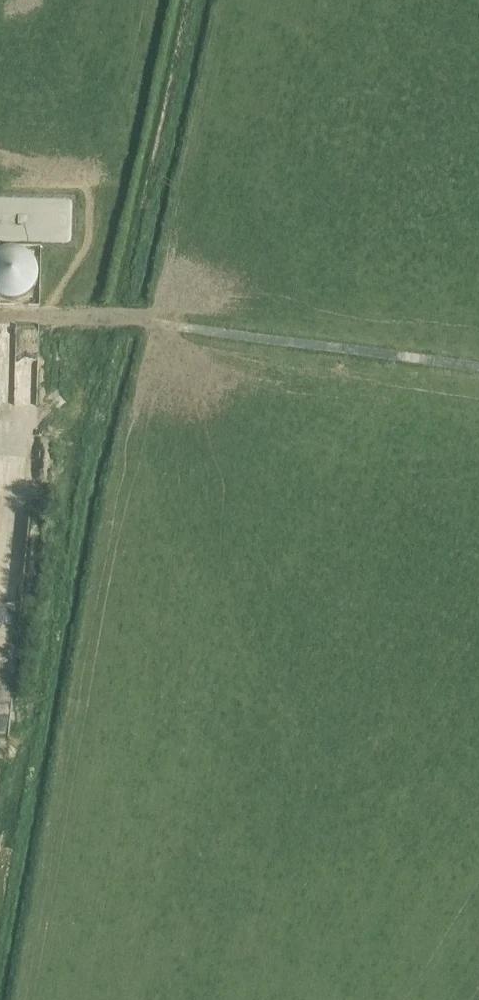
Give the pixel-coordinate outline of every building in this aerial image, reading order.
[(28,248),(0,249),(0,298),(30,297),(28,248)] [(14,361),(14,325),(0,325),(0,361),(14,361)]
